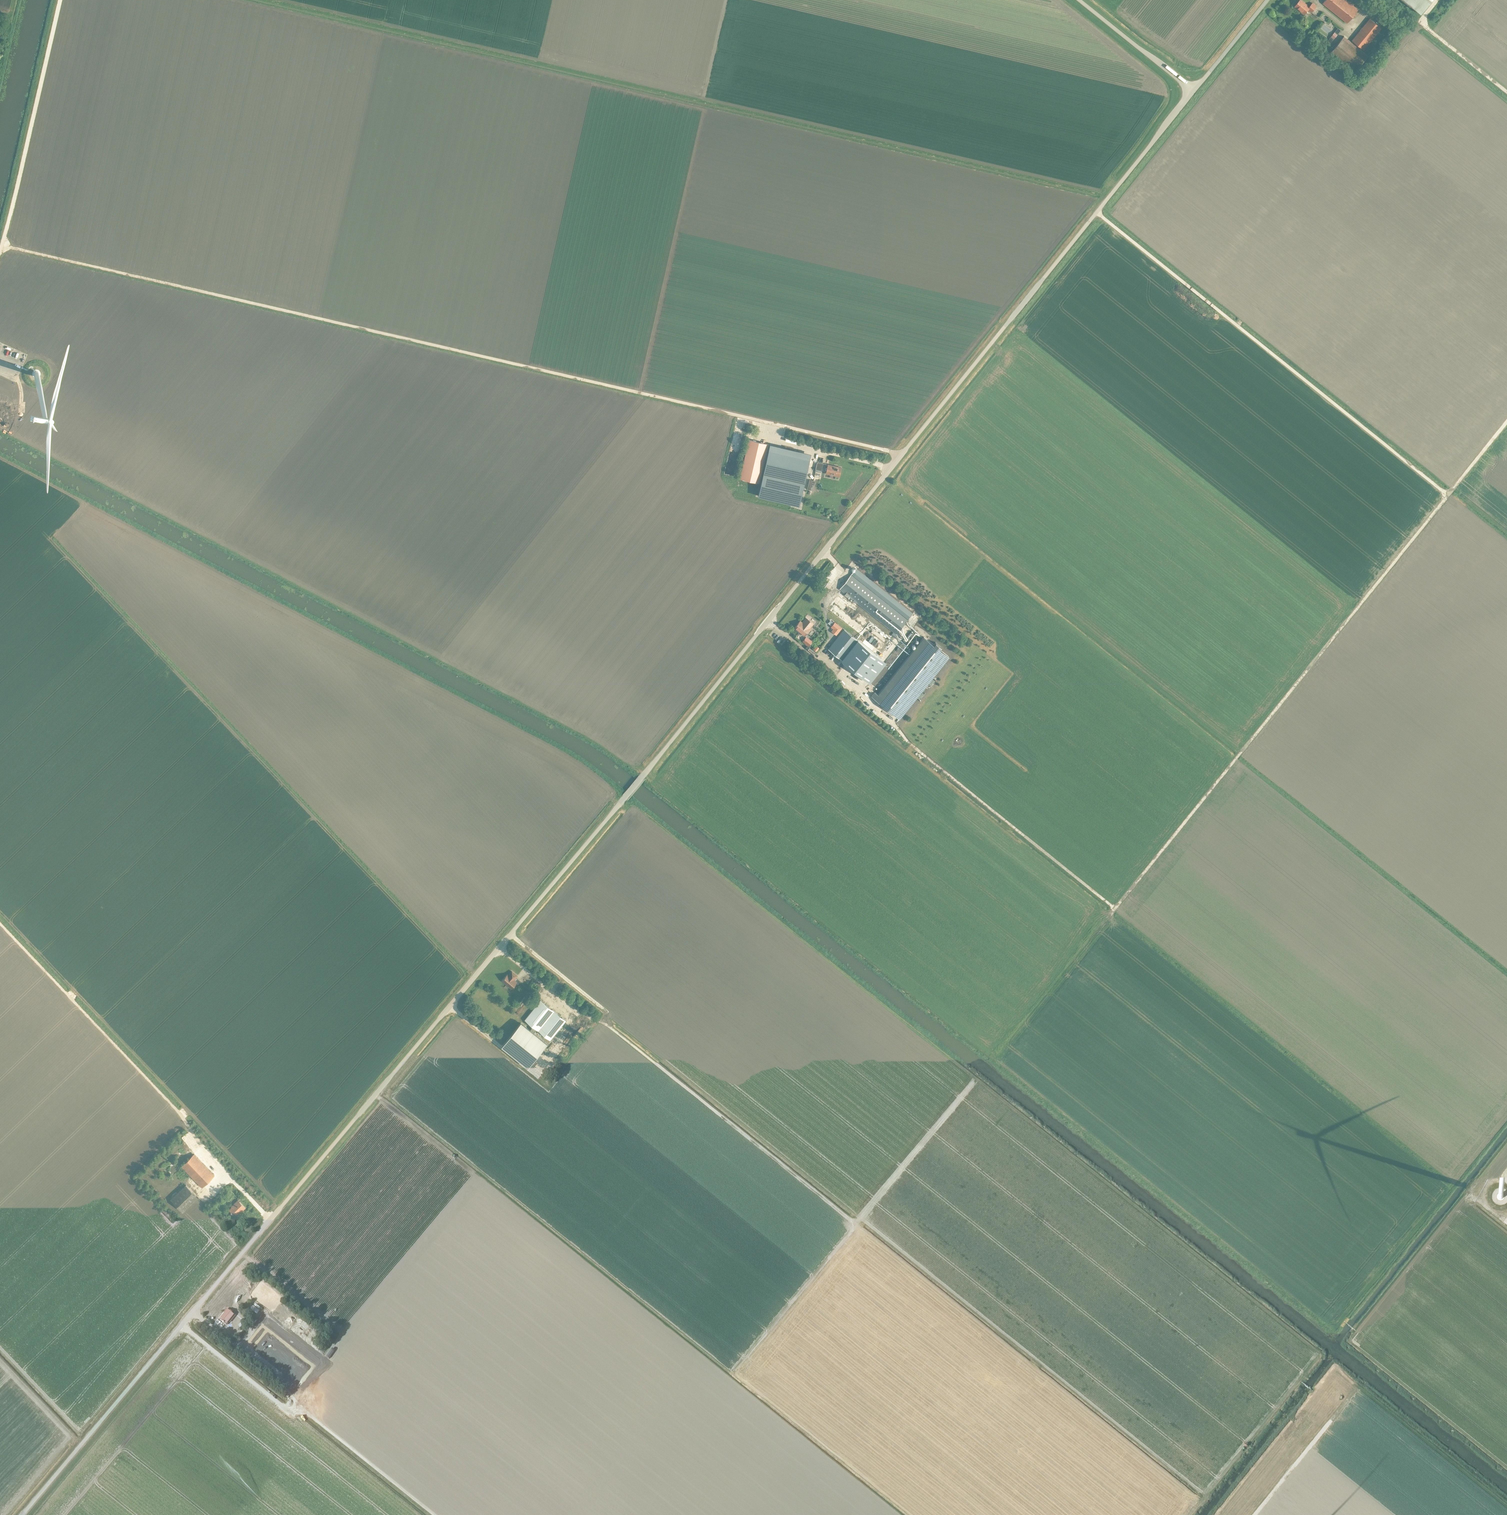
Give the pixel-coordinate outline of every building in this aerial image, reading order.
[(1316,6),(1313,3),(1309,7),(1301,0),(1300,0),(1295,6),(1304,14),(1308,9),(1311,12),(1316,6)] [(1358,9),(1347,0),(1325,0),(1323,3),(1347,23),(1358,9)] [(1420,14),(1431,0),(1403,0),(1420,14)] [(1330,30),(1335,26),(1329,18),(1323,24),(1327,29),(1328,28),(1330,30)] [(1353,41),(1352,42),(1355,45),(1356,44),(1364,50),(1381,28),(1370,18),(1352,40),(1353,41)] [(1335,38),(1342,28),(1339,26),(1332,36),(1335,38)] [(1368,55),(1355,45),(1352,42),(1344,36),(1331,52),(1355,71),(1368,55)] [(771,429),(768,442),(784,445),(785,438),(782,437),(783,431),(771,429)] [(768,444),(749,439),(739,478),(759,483),(768,444)] [(766,453),(765,458),(766,459),(758,495),(799,505),(809,459),(768,450),(767,454),(766,453)] [(839,476),(841,467),(828,464),(826,473),(839,476)] [(896,634),(907,620),(853,576),(841,590),(896,634)] [(826,607),(829,610),(827,613),(831,616),(833,613),(885,654),(895,640),(836,593),(826,607)] [(806,617),(802,622),(800,621),(794,628),(803,635),(809,628),(808,627),(812,622),(806,617)] [(831,627),(833,629),(831,631),(836,635),(842,628),(835,622),(831,627)] [(858,640),(844,629),(829,649),(842,660),(858,640)] [(875,692),(871,696),(899,718),(949,656),(939,649),(941,646),(935,642),(934,644),(924,637),(878,694),(875,692)] [(881,659),(858,640),(842,660),(841,660),(865,679),(881,659)] [(516,981),(513,979),(517,975),(511,970),(508,974),(507,973),(501,980),(511,988),(516,981)] [(525,1019),(533,1026),(530,1030),(533,1033),(537,1029),(552,1009),(541,1000),(525,1019)] [(566,1020),(552,1009),(537,1029),(550,1040),(566,1020)] [(547,1043),(533,1033),(530,1030),(521,1023),(503,1045),(528,1066),(547,1043)] [(202,1187),(214,1175),(194,1154),(182,1166),(202,1187)] [(198,1197),(187,1185),(186,1184),(171,1199),(183,1212),(198,1197)] [(242,1211),(245,1207),(238,1200),(231,1206),(232,1207),(229,1209),(235,1216),(241,1210),(242,1211)] [(230,1323),(235,1316),(227,1309),(224,1313),(225,1313),(220,1320),(226,1325),(229,1322),(230,1323)]
